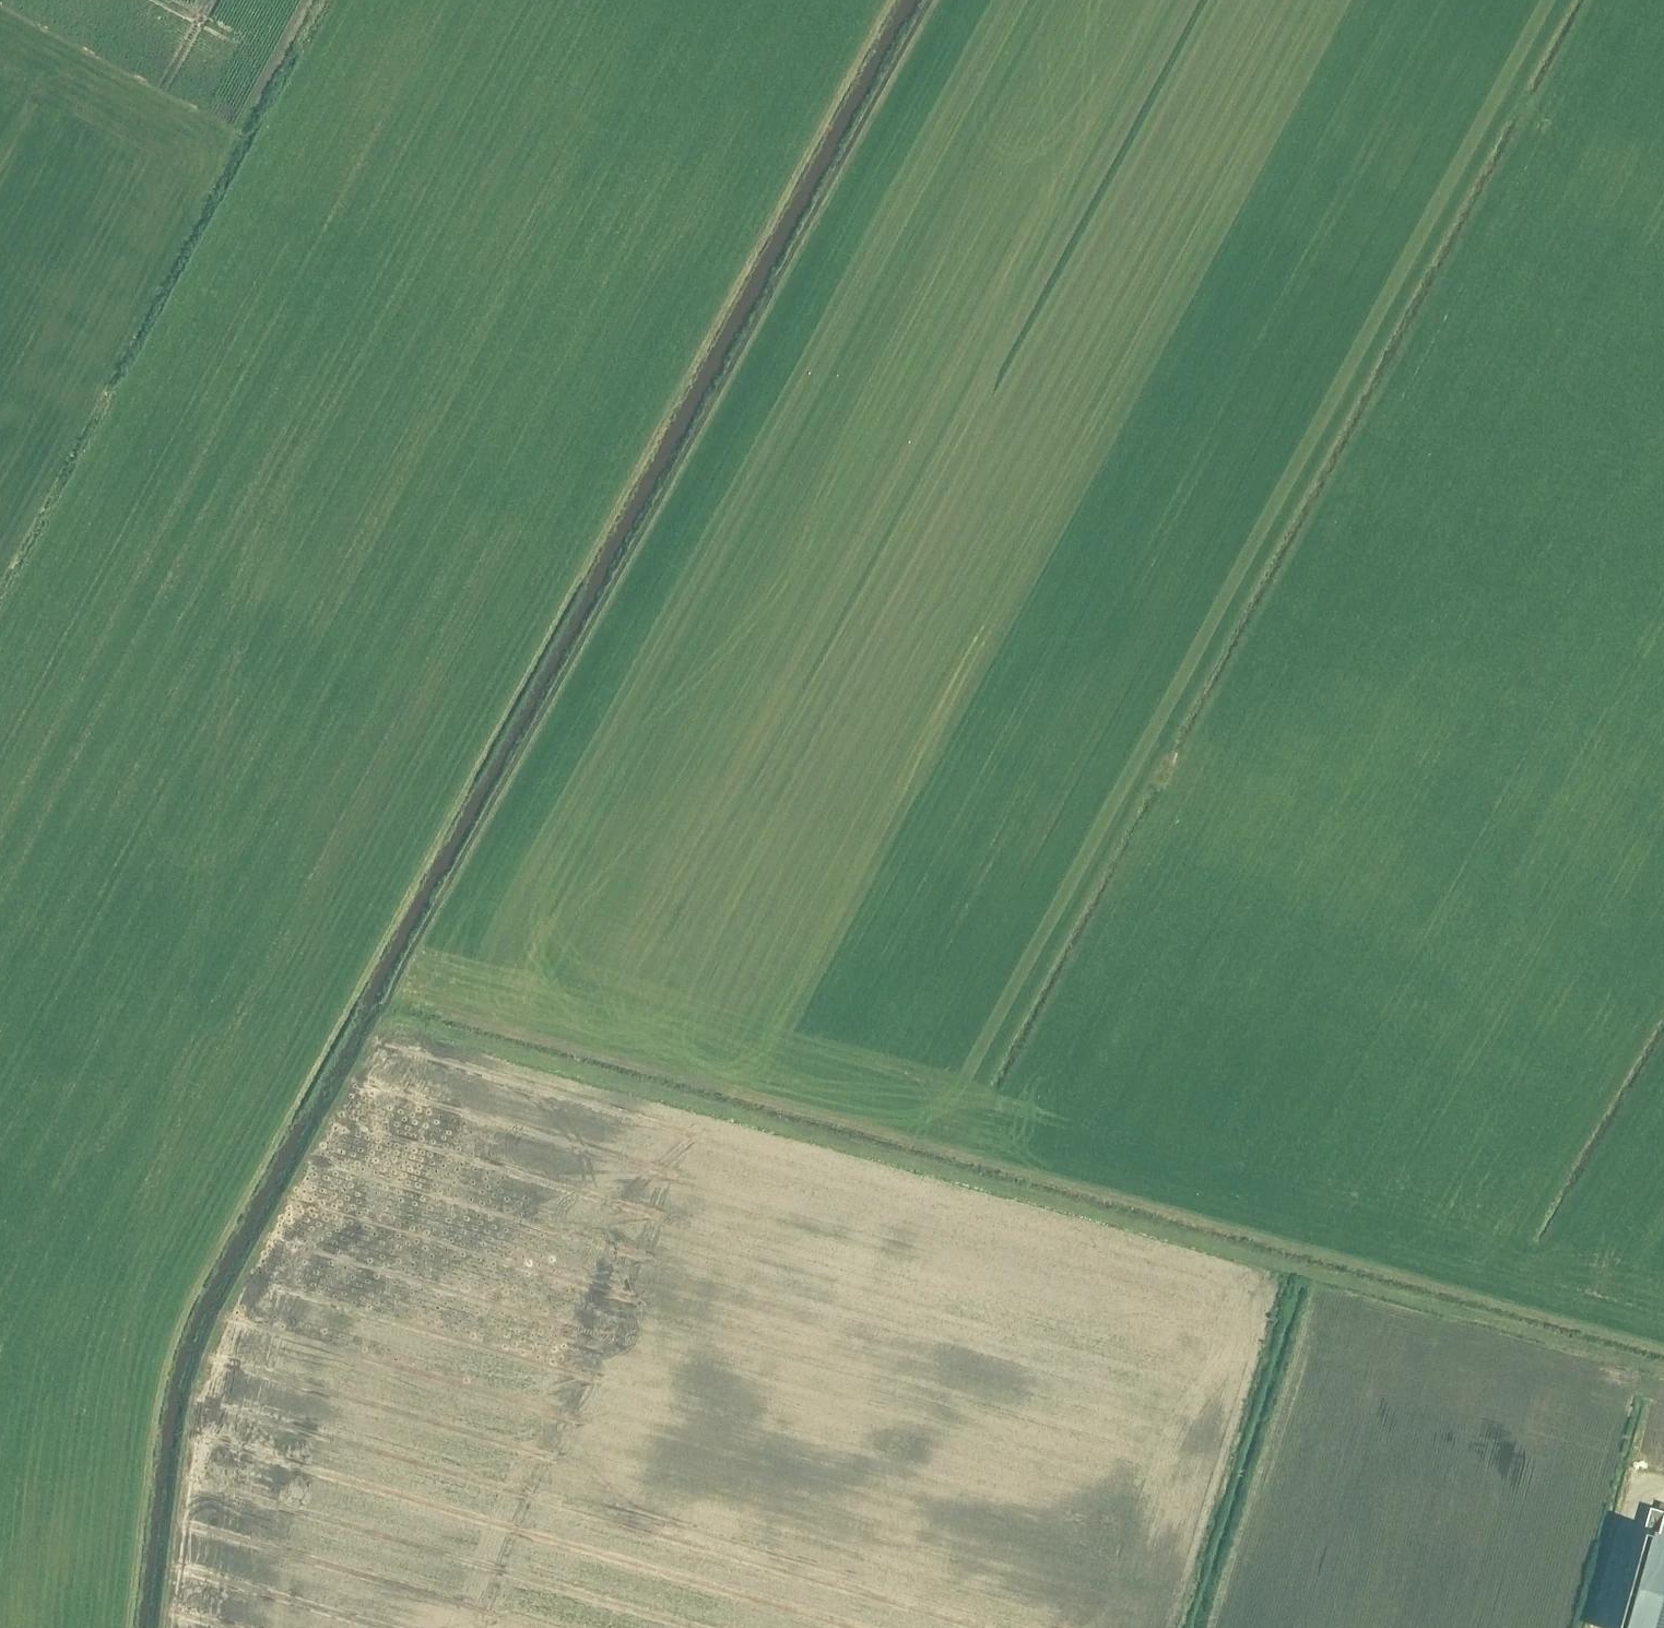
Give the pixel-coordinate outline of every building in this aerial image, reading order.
[(1661,1530),(1647,1526),(1618,1627),(1663,1627),(1663,1518),(1661,1530)]
